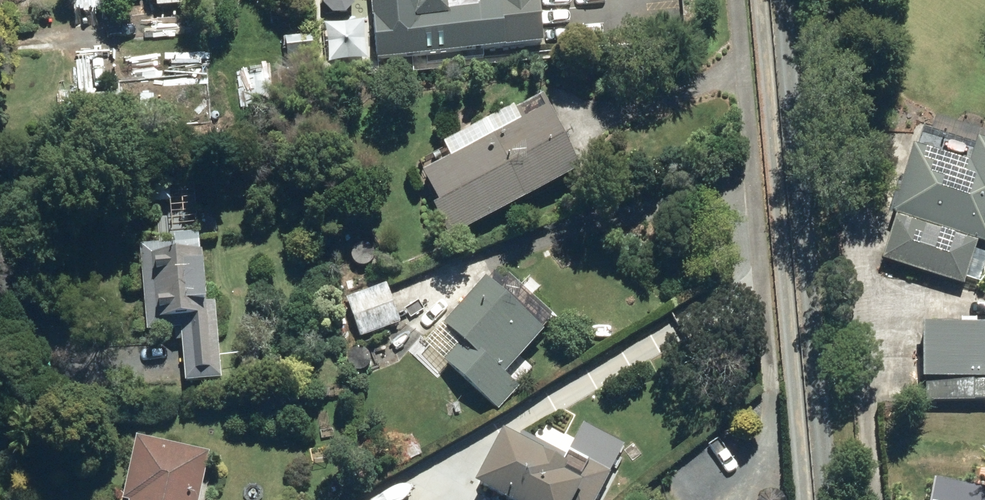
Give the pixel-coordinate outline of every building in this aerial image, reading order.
[(106,0),(66,0),(67,12),(107,8),(106,0)] [(377,56),(544,42),(539,0),(372,0),(377,56)] [(358,42),(370,40),(368,28),(357,30),(358,42)] [(305,35),(280,36),(282,59),(307,57),(305,35)] [(540,108),(416,172),(431,202),(426,204),(443,237),(573,170),(540,108)] [(970,254),(972,247),(984,251),(984,156),(972,152),(965,175),(906,157),(887,220),(892,221),(879,265),(959,289),(962,283),(974,287),(983,258),(970,254)] [(165,201),(163,180),(151,181),(152,202),(165,201)] [(218,378),(210,302),(202,303),(195,231),(174,234),(175,241),(134,245),(142,329),(176,326),(181,371),(186,370),(187,381),(218,378)] [(438,360),(493,411),(513,389),(497,374),(537,332),(480,278),(437,324),(449,337),(442,337),(438,341),(438,350),(442,354),(438,360)] [(357,337),(396,322),(381,284),(342,299),(357,337)] [(916,332),(918,386),(921,385),(921,406),(984,405),(984,331),(916,332)] [(496,499),(591,499),(605,474),(562,452),(559,458),(544,451),(541,457),(496,432),(467,485),(496,499)] [(205,452),(131,436),(116,499),(117,499),(194,499),(205,452)] [(416,454),(407,436),(386,446),(381,436),(363,445),(376,473),(416,454)] [(595,466),(603,465),(608,457),(606,449),(599,445),(591,446),(587,453),(588,461),(595,466)] [(404,475),(361,498),(362,499),(417,499),(404,475)] [(930,484),(926,499),(984,499),(984,496),(930,484)]
